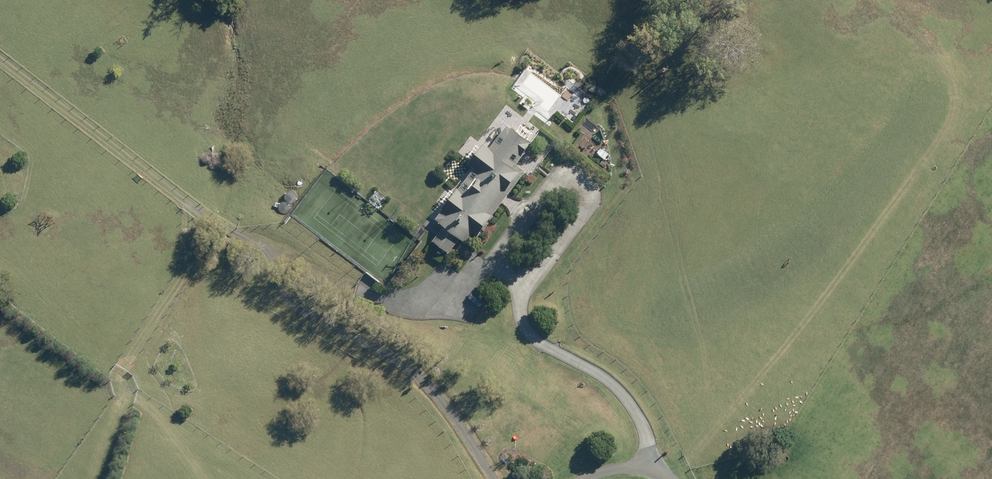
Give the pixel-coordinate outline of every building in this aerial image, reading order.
[(520,126),(495,160),(486,153),(438,219),(445,224),(432,241),(450,255),(462,238),(470,244),(488,220),(492,223),(517,189),(529,172),(517,163),(536,138),(520,126)] [(284,199),(286,201),(287,202),(289,202),(291,202),(293,202),(295,200),(296,198),(297,196),(296,194),(295,192),(294,191),(292,190),(290,190),(288,190),(286,191),(285,193),(284,195),(284,197),(284,199)] [(278,211),(279,212),(281,214),(283,214),(285,214),(287,213),(289,212),(290,210),(290,208),(290,206),(289,204),(287,203),(285,202),(283,202),(281,202),(280,203),(278,205),(278,207),(278,209),(278,211)]
